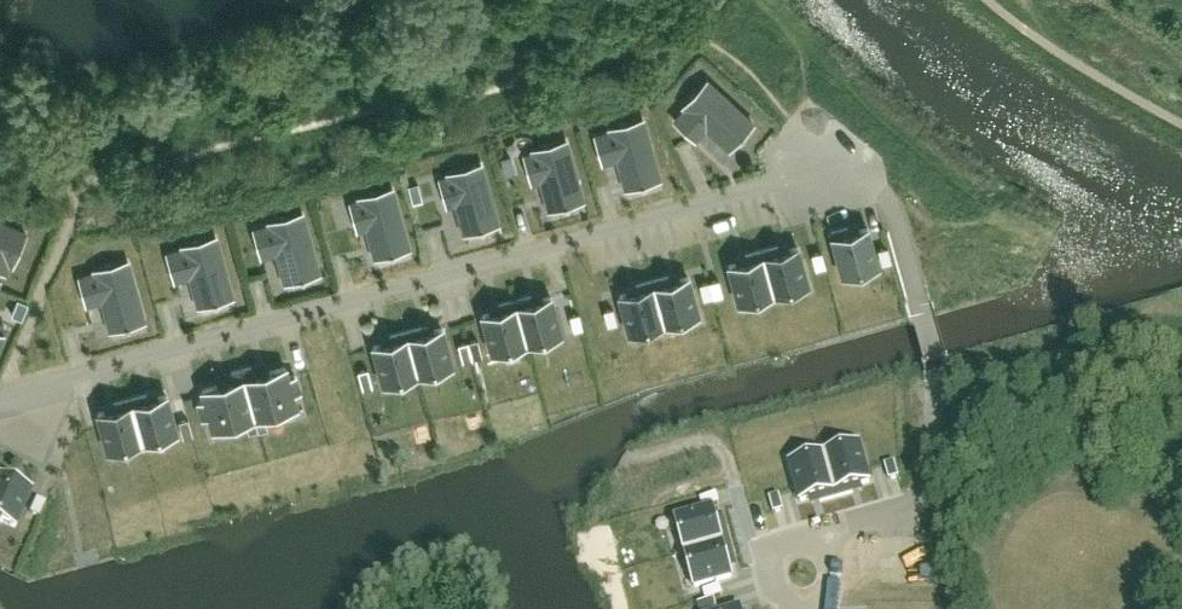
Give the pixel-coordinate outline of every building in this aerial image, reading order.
[(726,152),(753,125),(706,80),(680,108),(682,110),(671,121),(694,143),(705,131),(726,152)] [(662,176),(645,116),(592,131),(601,162),(615,159),(623,187),(662,176)] [(585,197),(568,137),(515,152),(524,183),(538,179),(546,208),(585,197)] [(498,224),(481,165),(428,180),(437,211),(450,207),(459,235),(498,224)] [(412,246),(395,187),(342,202),(351,233),(365,229),(373,258),(412,246)] [(325,267),(308,208),(255,223),(264,254),(278,250),(286,278),(325,267)] [(4,273),(25,229),(0,217),(0,271),(4,273)] [(866,226),(826,238),(837,278),(877,266),(866,226)] [(238,293),(221,233),(169,248),(178,279),(191,275),(199,304),(238,293)] [(798,245),(726,266),(737,304),(810,283),(798,245)] [(148,316),(131,257),(78,272),(87,303),(100,299),(109,327),(148,316)] [(703,318),(691,277),(617,298),(628,339),(703,318)] [(560,338),(549,298),(478,317),(489,356),(560,338)] [(451,364),(441,323),(367,341),(377,382),(451,364)] [(458,342),(463,360),(482,355),(477,337),(458,342)] [(297,412),(285,367),(199,389),(210,433),(297,412)] [(176,436),(166,395),(93,414),(104,454),(176,436)] [(871,485),(860,443),(787,462),(798,504),(871,485)] [(37,485),(0,470),(0,518),(20,526),(37,485)] [(696,590),(733,579),(711,501),(673,512),(696,590)] [(740,597),(702,608),(743,608),(740,597)]
